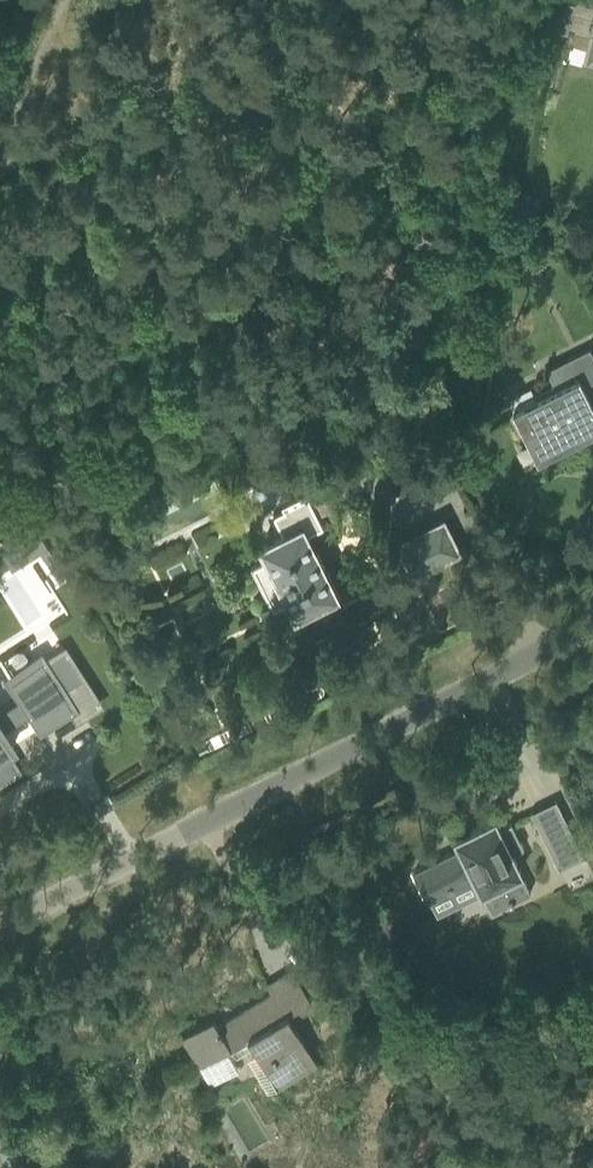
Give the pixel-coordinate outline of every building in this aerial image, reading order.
[(513,410),(517,419),(526,436),(526,437),(537,459),(546,454),(586,434),(592,431),(592,405),(583,385),(592,380),(592,351),(591,347),(545,371),(551,384),(533,393),(536,398),(513,410)] [(296,613),(299,611),(299,610),(332,593),(332,595),(336,593),(322,566),(325,564),(318,550),(315,551),(306,533),(323,525),(306,491),(282,504),(284,508),(273,513),(284,534),(265,543),(265,542),(262,543),(268,556),(251,565),(273,609),(290,600),(296,613)] [(412,568),(411,569),(412,572),(428,564),(430,567),(444,560),(442,557),(458,549),(456,546),(455,547),(444,524),(445,524),(444,521),(398,544),(400,547),(401,546),(412,568)] [(17,533),(15,534),(29,556),(43,547),(44,546),(31,525),(17,533)] [(184,543),(152,553),(161,584),(193,574),(184,543)] [(28,716),(32,714),(41,728),(73,708),(65,695),(65,694),(43,659),(12,679),(11,679),(10,680),(13,684),(21,697),(18,699),(0,711),(0,734),(28,716)] [(194,746),(198,754),(208,749),(204,741),(194,746)] [(17,769),(5,751),(4,749),(0,743),(0,779),(17,769)] [(460,847),(415,869),(417,874),(428,896),(448,886),(448,887),(452,885),(452,884),(473,873),(482,890),(492,911),(510,902),(510,903),(514,901),(514,900),(531,892),(512,853),(524,847),(511,822),(499,828),(495,818),(456,837),(460,847)] [(571,830),(546,842),(559,868),(584,856),(571,830)] [(214,1016),(183,1034),(195,1055),(201,1065),(228,1049),(234,1059),(254,1047),(276,1086),(317,1062),(289,1014),(312,1000),(294,970),(267,985),(272,994),(219,1025),(214,1016)]
